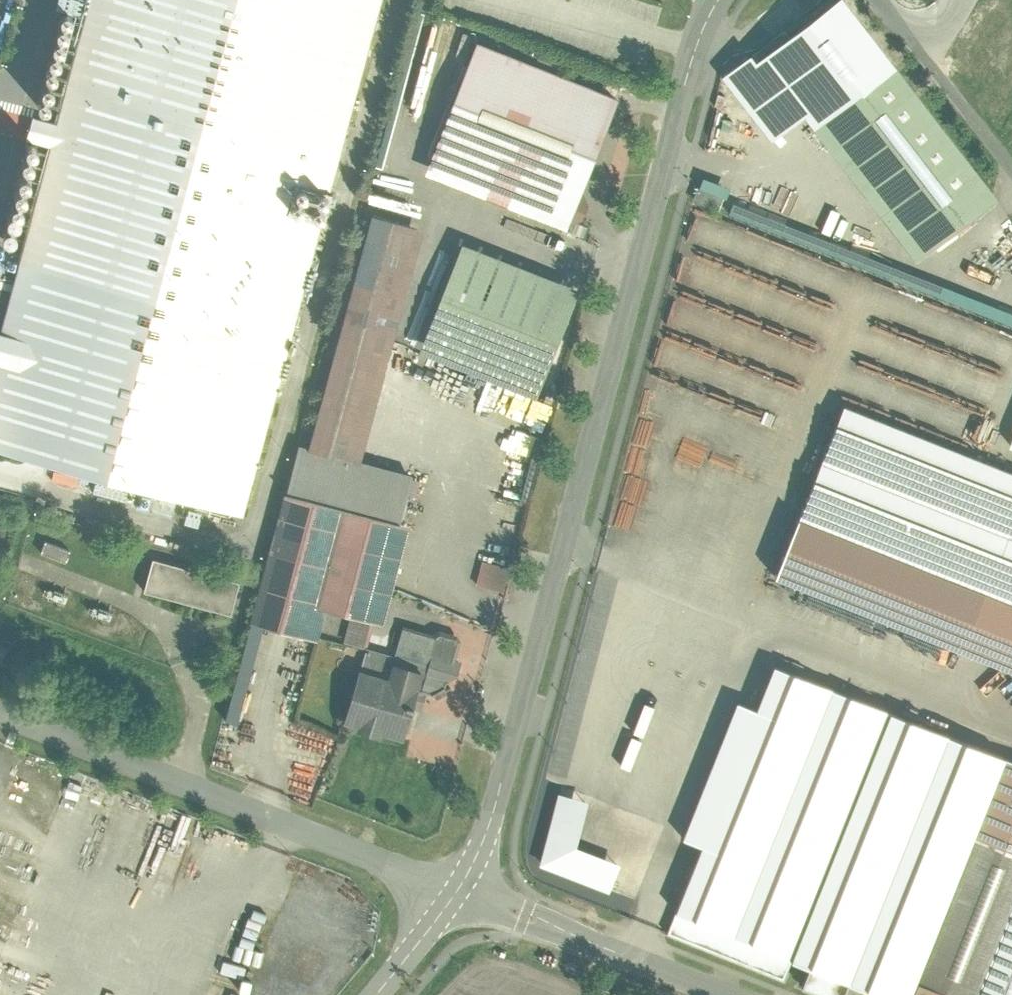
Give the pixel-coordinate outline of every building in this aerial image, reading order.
[(57,124),(33,117),(27,138),(51,145),(1,332),(0,332),(0,450),(242,515),(381,0),(91,0),(57,124)] [(814,21),(798,33),(809,46),(815,41),(821,49),(830,42),(814,21)] [(774,98),(821,62),(809,46),(798,33),(752,69),(774,98)] [(615,99),(478,45),(426,176),(563,230),(615,99)] [(996,196),(891,61),(810,123),(915,258),(996,196)] [(686,198),(713,207),(721,185),(694,176),(686,198)] [(420,227),(370,214),(307,445),(357,459),(420,227)] [(567,293),(465,253),(429,343),(532,384),(567,293)] [(843,403),(774,575),(1011,671),(1011,471),(843,403)] [(357,459),(307,445),(299,443),(286,491),(400,522),(413,474),(357,459)] [(400,522),(286,491),(251,621),(318,639),(327,606),(352,613),(374,619),(400,522)] [(143,557),(134,590),(225,613),(233,579),(143,557)] [(471,582),(501,590),(508,566),(478,558),(471,582)] [(366,648),(374,619),(352,613),(344,642),(366,648)] [(461,646),(460,637),(446,633),(443,632),(437,638),(405,628),(396,655),(369,646),(345,720),(404,739),(414,707),(419,709),(425,690),(421,689),(425,675),(447,682),(449,675),(456,678),(460,664),(455,663),(461,646)] [(675,913),(790,959),(890,709),(775,663),(758,707),(703,843),(675,913)] [(684,835),(703,843),(758,707),(739,699),(684,835)] [(1007,756),(890,709),(790,959),(808,967),(848,983),(879,994),(910,994),(916,982),(1007,756)] [(1007,756),(916,982),(949,994),(1011,994),(1011,758),(1007,756)] [(584,799),(562,793),(544,861),(608,886),(617,864),(572,847),(584,799)] [(790,959),(675,913),(667,933),(782,979),(790,959)] [(808,967),(800,986),(822,994),(843,994),(848,983),(808,967)] [(916,982),(910,994),(949,994),(916,982)]
